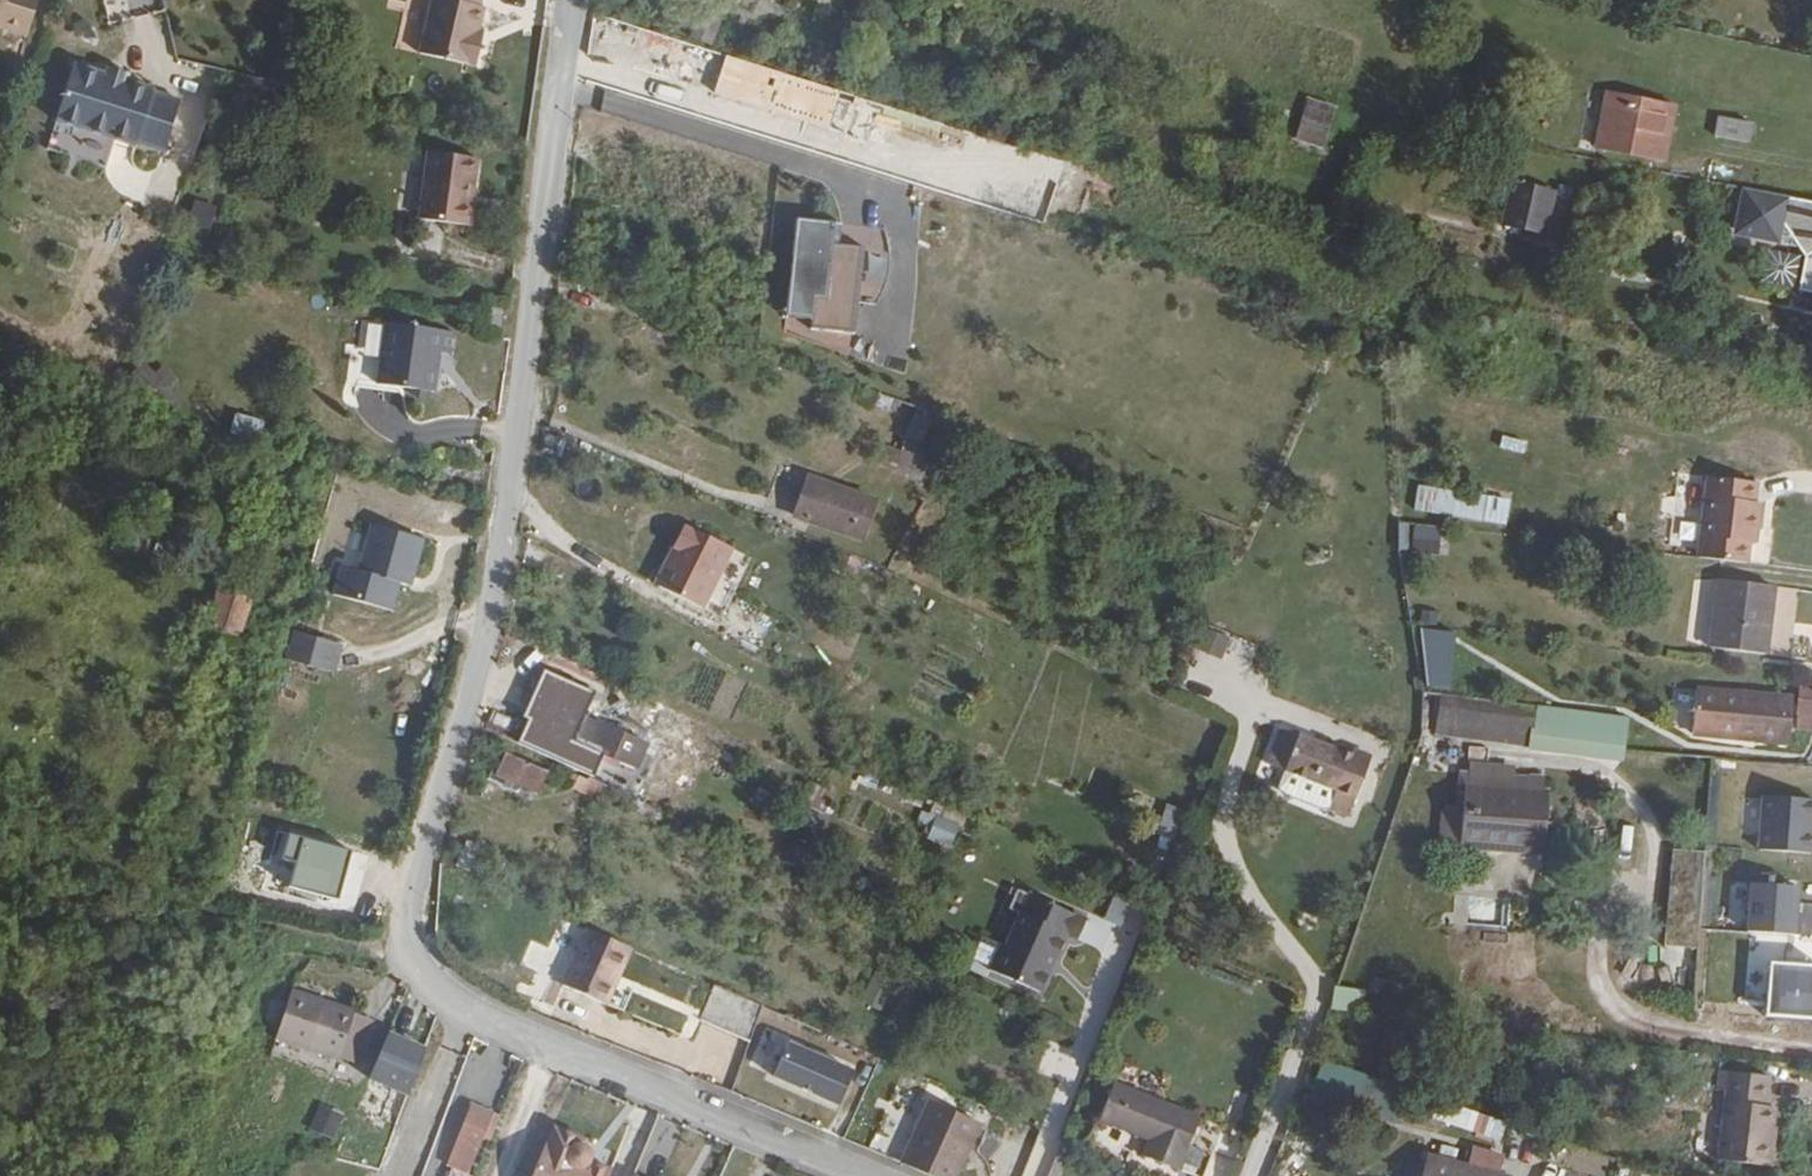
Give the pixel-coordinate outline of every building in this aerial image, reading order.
[(48,0),(0,0),(0,26),(8,28),(38,36),(48,0)] [(412,55),(468,68),(474,44),(469,43),(477,8),(472,7),(473,0),(425,0),(412,55)] [(710,12),(689,5),(680,34),(700,40),(710,12)] [(106,79),(75,69),(57,126),(137,150),(154,93),(106,79)] [(106,79),(127,85),(129,78),(109,71),(106,79)] [(1669,107),(1606,94),(1594,151),(1659,165),(1662,149),(1654,147),(1660,119),(1667,121),(1669,107)] [(1325,146),(1337,104),(1307,96),(1296,138),(1325,146)] [(1662,149),(1667,121),(1660,119),(1654,147),(1662,149)] [(1715,122),(1712,143),(1744,148),(1748,128),(1726,123),(1715,122)] [(487,162),(438,154),(428,220),(477,227),(487,162)] [(1559,184),(1553,225),(1566,227),(1572,186),(1559,184)] [(1522,189),(1510,185),(1502,227),(1514,229),(1522,189)] [(1551,194),(1522,189),(1514,229),(1533,232),(1536,217),(1546,218),(1551,194)] [(1740,192),(1732,228),(1736,237),(1795,252),(1800,262),(1810,253),(1811,253),(1811,207),(1740,192)] [(197,197),(187,222),(207,230),(217,205),(197,197)] [(787,215),(775,312),(803,316),(802,324),(843,329),(854,244),(829,241),(823,240),(826,219),(787,215)] [(1543,235),(1546,218),(1536,217),(1533,232),(1543,235)] [(831,220),(826,219),(823,240),(829,241),(831,220)] [(464,335),(398,327),(390,387),(421,392),(427,400),(441,394),(446,396),(449,370),(446,370),(448,355),(462,357),(464,335)] [(891,466),(919,477),(941,420),(913,409),(891,466)] [(235,414),(232,431),(257,436),(260,418),(235,414)] [(1503,433),(1499,447),(1524,454),(1528,440),(1503,433)] [(1756,503),(1759,484),(1710,475),(1705,502),(1761,513),(1762,504),(1756,503)] [(808,478),(792,513),(838,531),(852,494),(808,478)] [(1508,523),(1511,495),(1417,486),(1414,513),(1508,523)] [(1761,513),(1705,502),(1697,555),(1747,562),(1750,544),(1752,527),(1759,529),(1761,513)] [(1400,523),(1399,551),(1441,553),(1443,525),(1400,523)] [(702,609),(733,549),(687,525),(673,548),(677,550),(672,560),(662,569),(657,579),(657,587),(702,609)] [(1757,545),(1759,529),(1752,527),(1750,544),(1757,545)] [(440,547),(386,533),(373,580),(357,575),(349,605),(408,621),(418,584),(429,587),(440,547)] [(162,540),(158,552),(172,555),(176,544),(162,540)] [(1771,588),(1717,579),(1706,646),(1761,656),(1771,588)] [(418,584),(416,592),(427,595),(429,587),(418,584)] [(218,587),(207,628),(244,637),(254,597),(218,587)] [(1205,626),(1196,648),(1222,658),(1231,637),(1205,626)] [(1423,687),(1453,688),(1455,629),(1425,628),(1423,687)] [(288,637),(280,665),(325,680),(334,651),(288,637)] [(505,735),(581,769),(591,747),(562,734),(584,685),(532,662),(516,697),(527,702),(521,715),(515,713),(505,735)] [(1729,736),(1736,691),(1691,685),(1685,729),(1729,736)] [(1791,718),(1808,721),(1811,721),(1811,693),(1795,690),(1791,718)] [(1779,698),(1736,691),(1729,736),(1773,742),(1779,698)] [(1533,741),(1537,704),(1441,693),(1436,730),(1533,741)] [(1533,741),(1532,746),(1623,757),(1627,715),(1537,704),(1533,741)] [(639,736),(578,709),(569,730),(630,757),(639,736)] [(1791,718),(1790,726),(1805,729),(1808,721),(1791,718)] [(1293,750),(1300,732),(1283,726),(1276,743),(1293,750)] [(1276,743),(1268,761),(1338,788),(1330,809),(1349,817),(1371,759),(1352,752),(1300,732),(1293,750),(1276,743)] [(504,752),(495,779),(541,795),(551,769),(504,752)] [(1550,841),(1555,794),(1472,785),(1464,848),(1524,854),(1525,839),(1550,841)] [(1811,860),(1811,806),(1768,802),(1763,855),(1811,860)] [(936,814),(927,837),(950,846),(959,823),(936,814)] [(1525,839),(1524,854),(1549,856),(1550,841),(1525,839)] [(1089,918),(1022,885),(1013,903),(1024,909),(1008,940),(1003,938),(990,964),(1039,989),(1046,975),(1046,963),(1051,953),(1057,956),(1069,932),(1080,937),(1089,918)] [(1750,938),(1804,943),(1805,925),(1799,924),(1802,894),(1755,890),(1750,938)] [(1114,892),(1105,918),(1121,923),(1130,897),(1114,892)] [(620,939),(577,920),(551,977),(590,994),(603,964),(609,966),(620,939)] [(1669,944),(1696,944),(1696,930),(1668,931),(1669,944)] [(595,996),(609,966),(603,964),(590,994),(595,996)] [(878,1009),(893,978),(875,970),(861,1001),(878,1009)] [(1775,970),(1770,1025),(1811,1029),(1811,974),(1775,970)] [(96,975),(92,989),(110,995),(114,981),(96,975)] [(290,985),(274,979),(262,1016),(280,1021),(290,985)] [(279,1023),(340,1041),(356,1000),(292,980),(290,985),(279,1023)] [(717,981),(701,1016),(749,1036),(764,1002),(717,981)] [(1337,985),(1332,1007),(1358,1012),(1363,990),(1337,985)] [(358,1011),(361,1000),(356,1000),(340,1041),(348,1043),(351,1033),(358,1011)] [(368,1040),(374,1016),(358,1011),(351,1033),(368,1040)] [(428,1046),(391,1031),(372,1076),(411,1092),(428,1046)] [(872,1076),(791,1037),(776,1069),(840,1100),(841,1098),(857,1106),(872,1076)] [(1397,1128),(1410,1088),(1323,1059),(1310,1099),(1397,1128)] [(1183,1168),(1205,1114),(1131,1086),(1115,1080),(1103,1115),(1154,1134),(1147,1153),(1146,1155),(1183,1168)] [(1772,1085),(1733,1080),(1720,1168),(1771,1175),(1780,1114),(1769,1112),(1772,1085)] [(327,1085),(316,1107),(346,1120),(355,1098),(327,1085)] [(931,1097),(903,1160),(941,1175),(958,1175),(967,1156),(963,1154),(968,1141),(973,1143),(984,1120),(931,1097)] [(497,1113),(472,1103),(448,1162),(466,1169),(480,1133),(488,1137),(497,1113)] [(1448,1105),(1444,1126),(1496,1135),(1499,1114),(1448,1105)] [(556,1114),(531,1175),(607,1175),(615,1157),(593,1148),(595,1143),(595,1137),(589,1131),(582,1130),(584,1126),(556,1114)] [(1420,1175),(1492,1175),(1425,1158),(1420,1175)]
